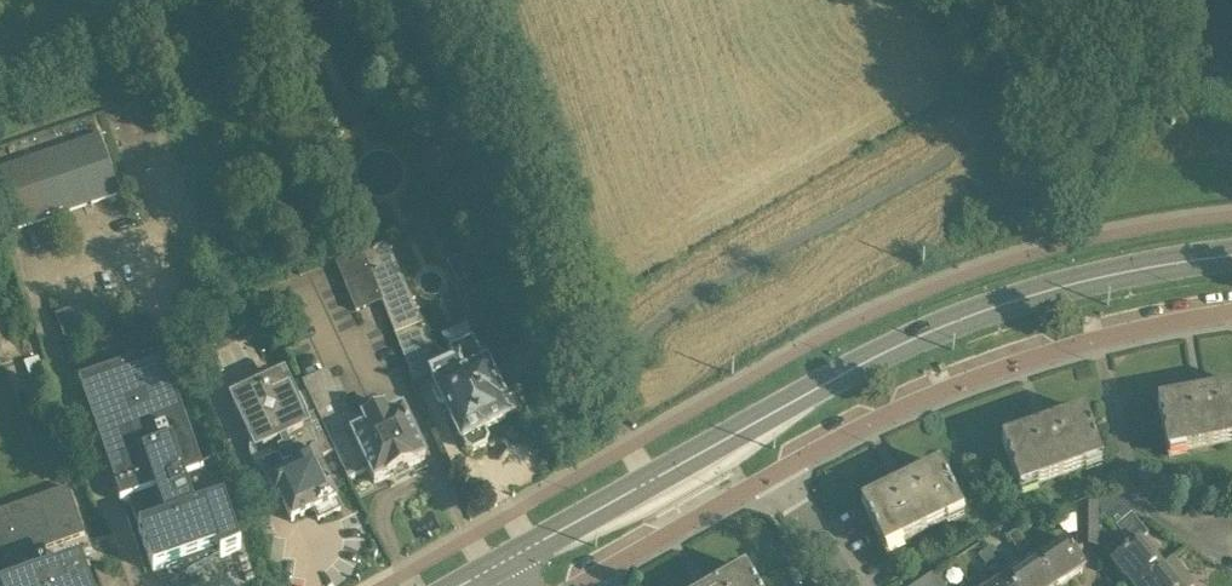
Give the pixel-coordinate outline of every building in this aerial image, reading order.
[(117,193),(98,136),(0,170),(0,195),(12,229),(117,193)] [(386,242),(361,252),(382,301),(395,334),(418,324),(386,242)] [(382,301),(361,252),(336,262),(356,312),(382,301)] [(448,349),(455,363),(442,369),(440,365),(430,369),(466,449),(473,452),(485,446),(488,439),(483,429),(505,419),(497,401),(501,399),(466,325),(443,336),(448,349)] [(240,548),(222,496),(229,492),(212,463),(200,467),(160,352),(78,380),(120,503),(129,500),(139,530),(138,530),(153,573),(166,568),(166,570),(218,552),(220,558),(230,553),(240,548)] [(302,383),(316,412),(335,452),(348,480),(367,471),(374,484),(425,460),(402,411),(388,418),(384,410),(352,425),(336,392),(339,391),(335,383),(333,384),(327,372),(302,383)] [(335,452),(316,412),(306,417),(288,378),(276,374),(236,393),(232,405),(251,445),(262,449),(268,462),(260,466),(275,499),(279,497),(291,522),(313,512),(318,521),(340,511),(316,461),(335,452)] [(1199,394),(1157,402),(1167,454),(1231,442),(1231,388),(1199,394)] [(1083,412),(1042,426),(1001,441),(1019,491),(1100,462),(1083,412)] [(938,466),(899,485),(860,504),(884,551),(961,513),(938,466)] [(88,583),(81,562),(50,572),(42,550),(84,535),(67,487),(0,510),(0,578),(3,585),(89,585),(88,583)] [(1111,563),(1130,585),(1138,585),(1161,567),(1139,540),(1147,534),(1131,514),(1128,495),(1098,500),(1101,515),(1115,512),(1122,521),(1115,527),(1131,546),(1111,563)] [(1078,505),(1078,547),(1097,547),(1098,501),(1078,505)] [(1017,530),(1007,537),(1018,553),(1028,546),(1017,530)] [(1034,559),(1052,585),(1058,585),(1084,569),(1064,539),(1034,559)] [(998,566),(988,550),(978,556),(988,572),(998,566)] [(1161,567),(1138,585),(1193,585),(1193,583),(1172,558),(1161,567)] [(1005,578),(1011,585),(1052,585),(1034,559),(1005,578)] [(714,585),(754,585),(744,569),(714,585)] [(934,572),(913,585),(943,585),(934,572)] [(992,585),(1011,585),(1005,578),(992,585)]
